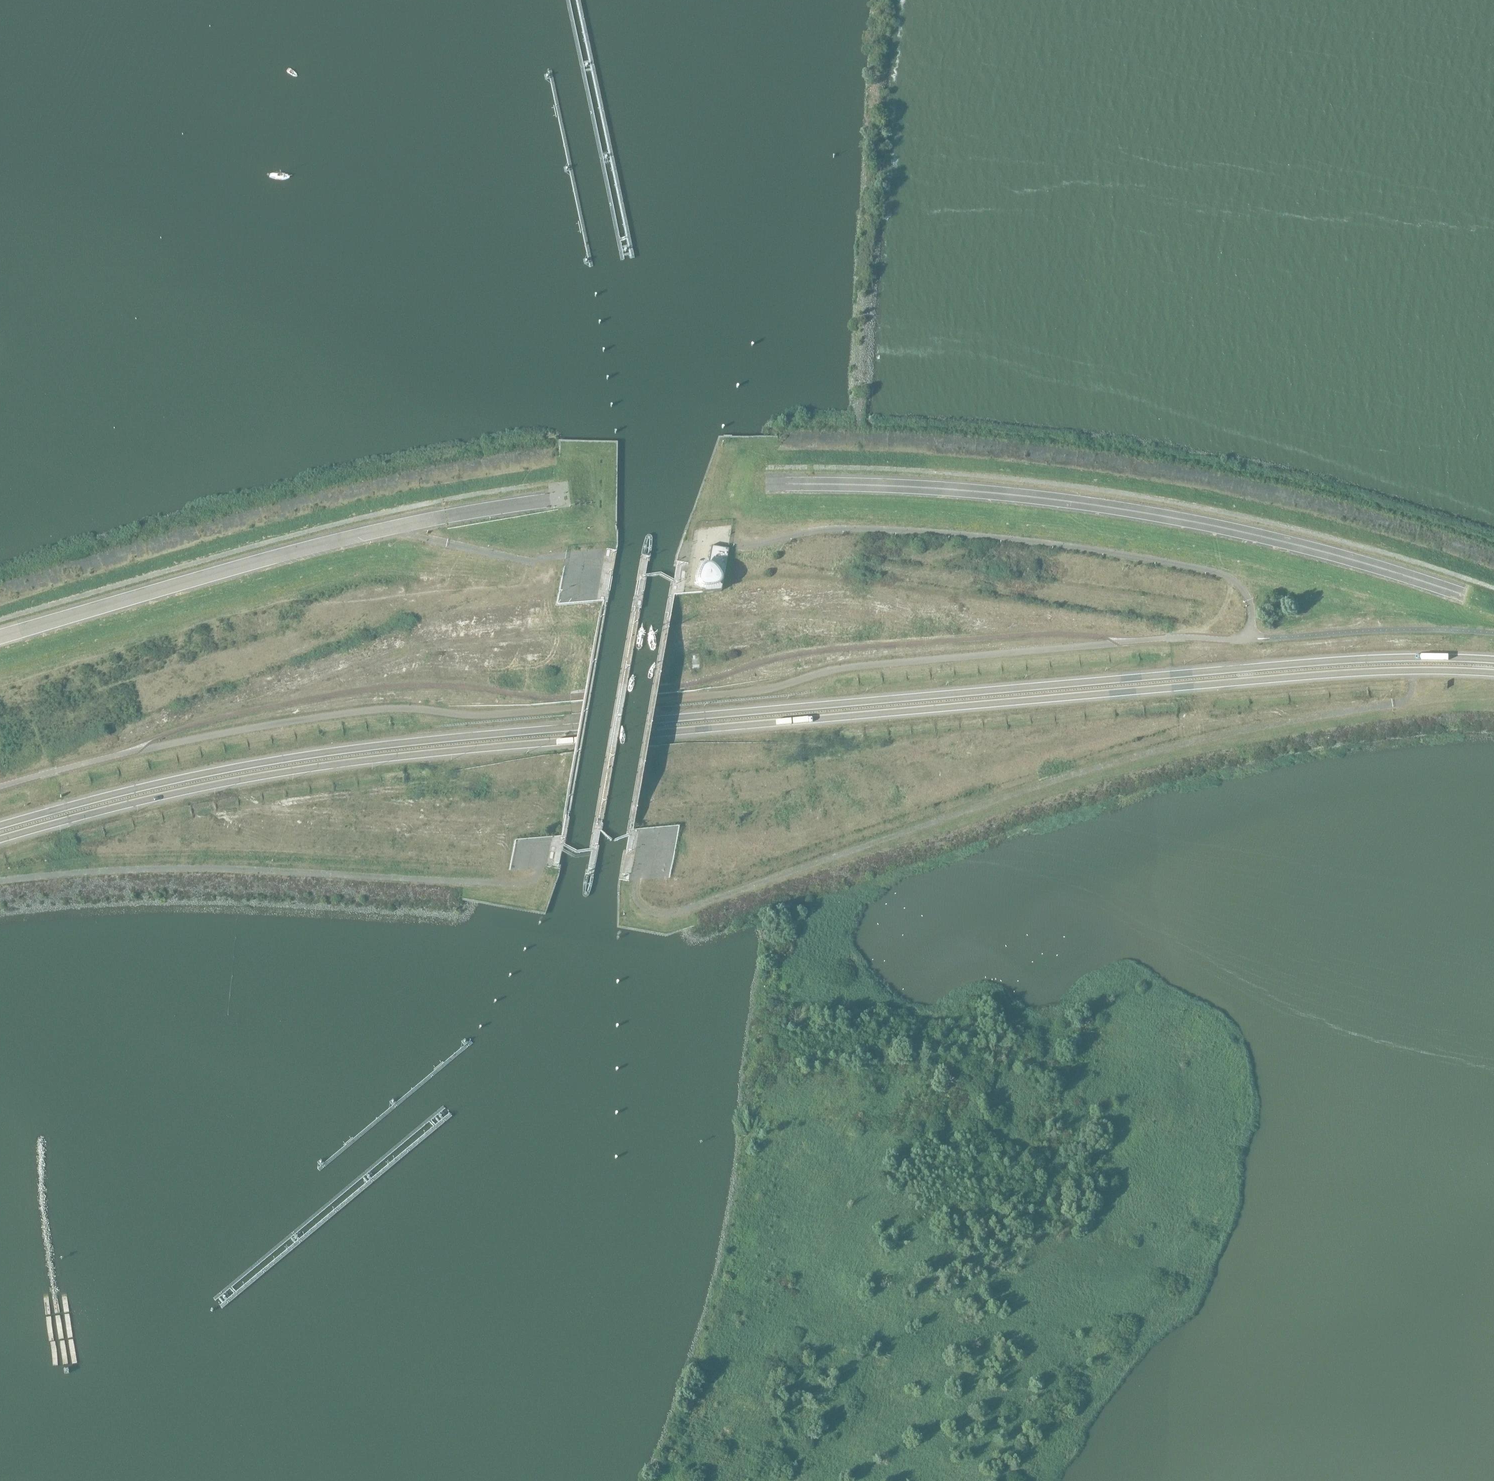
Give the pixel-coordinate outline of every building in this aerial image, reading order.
[(585,528),(577,528),(577,537),(585,537),(585,528)] [(712,594),(713,596),(720,596),(727,554),(710,551),(706,569),(704,570),(701,570),(700,571),(698,573),(697,575),(696,577),(694,582),(694,584),(694,587),(694,589),(695,591),(697,593),(699,594),(702,594),(706,594),(711,593),(712,594)] [(691,655),(684,656),(685,669),(693,668),(691,655)] [(630,838),(630,847),(647,847),(647,843),(658,843),(658,837),(651,837),(651,833),(636,833),(636,838),(630,838)]
